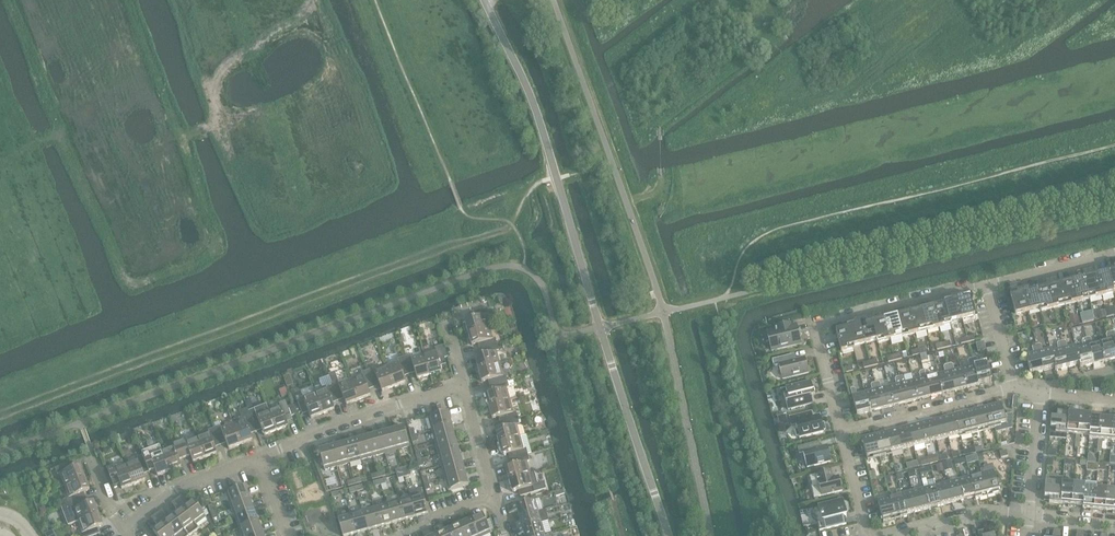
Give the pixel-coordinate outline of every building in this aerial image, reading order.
[(1096,275),(1102,297),(1114,294),(1108,270),(1107,270),(1108,273),(1096,275)] [(1084,278),(1089,300),(1102,297),(1096,275),(1084,278)] [(1072,282),(1077,303),(1089,300),(1084,278),(1072,282)] [(1077,303),(1072,282),(1060,285),(1065,306),(1077,303)] [(1065,306),(1060,285),(1048,288),(1053,309),(1065,306)] [(1035,288),(1023,291),(1028,312),(1040,309),(1040,312),(1041,312),(1035,288)] [(1035,288),(1041,312),(1053,309),(1048,288),(1036,290),(1036,288),(1035,288)] [(1028,312),(1023,291),(1010,294),(1016,315),(1028,312)] [(957,298),(962,319),(964,324),(976,321),(970,295),(957,298)] [(962,319),(957,298),(944,301),(945,304),(946,304),(950,323),(951,322),(962,319)] [(934,307),(939,328),(952,325),(951,322),(950,323),(946,304),(945,304),(934,307)] [(922,310),(927,331),(939,328),(934,307),(922,310)] [(465,321),(469,333),(490,327),(486,315),(489,314),(487,308),(472,312),(474,318),(465,321)] [(909,313),(915,334),(927,331),(922,310),(909,313)] [(909,313),(897,316),(902,337),(915,334),(909,313)] [(1084,321),(1092,320),(1092,313),(1083,313),(1084,321)] [(897,316),(885,319),(890,340),(902,337),(897,316)] [(865,344),(877,341),(873,322),(874,322),(873,319),(860,323),(865,344)] [(890,340),(885,319),(874,322),(873,322),(877,341),(877,344),(890,340)] [(865,344),(860,323),(847,326),(848,328),(849,328),(853,347),(854,347),(865,344)] [(767,332),(772,351),(796,345),(795,343),(801,342),(796,325),(791,326),(790,324),(776,327),(777,330),(767,332)] [(481,343),(482,349),(497,345),(496,339),(493,339),(490,327),(469,333),(472,346),(481,343)] [(849,328),(848,328),(836,331),(841,353),(855,349),(854,347),(853,347),(849,328)] [(1110,332),(1107,333),(1106,335),(1107,340),(1100,342),(1105,362),(1114,359),(1114,351),(1110,332)] [(1083,346),(1077,348),(1076,348),(1080,365),(1079,365),(1080,368),(1093,365),(1086,338),(1083,339),(1082,341),(1083,346)] [(1086,338),(1093,365),(1105,362),(1100,342),(1092,344),(1091,339),(1089,338),(1086,338)] [(1065,341),(1061,342),(1068,368),(1079,365),(1080,365),(1076,348),(1077,348),(1076,345),(1068,347),(1066,342),(1065,341)] [(1058,349),(1052,351),(1051,351),(1055,368),(1054,368),(1055,371),(1068,368),(1061,342),(1058,342),(1057,344),(1058,349)] [(1036,345),(1043,371),(1054,368),(1055,368),(1051,351),(1052,351),(1051,348),(1043,350),(1041,345),(1040,344),(1036,345)] [(497,345),(482,349),(484,355),(475,357),(479,370),(500,364),(496,352),(499,351),(497,345)] [(1043,371),(1036,345),(1033,346),(1032,348),(1033,353),(1025,355),(1030,374),(1043,371)] [(448,358),(445,346),(435,348),(436,351),(424,354),(430,375),(442,372),(440,363),(446,362),(445,359),(448,358)] [(404,357),(409,372),(415,370),(417,379),(430,375),(424,354),(412,358),(411,355),(404,357)] [(779,365),(783,380),(809,373),(805,358),(793,361),(792,355),(772,360),(774,366),(779,365)] [(398,362),(387,367),(394,387),(406,382),(403,374),(409,372),(404,357),(397,359),(398,362)] [(972,359),(979,385),(991,382),(987,362),(979,364),(977,359),(975,358),(972,359)] [(962,368),(967,388),(979,385),(972,359),(969,359),(968,361),(969,366),(962,368)] [(500,364),(479,370),(482,382),(491,380),(492,386),(508,381),(506,375),(503,376),(500,364)] [(951,364),(948,365),(955,391),(967,388),(962,368),(954,370),(953,365),(951,364)] [(945,372),(938,374),(943,394),(955,391),(948,365),(945,365),(944,367),(945,372)] [(374,368),(368,371),(373,385),(379,383),(382,392),(394,387),(387,367),(375,371),(374,368)] [(924,371),(930,397),(943,394),(938,374),(930,376),(929,371),(927,370),(924,371)] [(363,376),(351,380),(359,400),(371,396),(368,388),(373,385),(368,371),(362,373),(363,376)] [(921,378),(913,380),(918,400),(930,397),(924,371),(921,371),(920,373),(921,378)] [(903,376),(899,377),(906,403),(918,400),(913,380),(906,382),(904,377),(903,376)] [(889,386),(894,406),(906,403),(899,377),(896,378),(895,379),(897,384),(889,386)] [(332,384),(338,399),(343,397),(347,405),(359,400),(351,380),(339,384),(338,382),(332,384)] [(508,381),(492,386),(494,392),(485,394),(489,406),(510,400),(507,388),(509,388),(508,381)] [(787,403),(788,410),(813,404),(811,397),(815,396),(813,388),(812,389),(811,382),(786,388),(788,395),(784,396),(786,404),(787,403)] [(878,382),(875,383),(882,409),(894,406),(889,386),(882,388),(880,383),(878,382)] [(872,391),(865,392),(870,412),(882,409),(875,383),(872,384),(871,385),(872,391)] [(315,393),(323,414),(335,409),(332,401),(338,399),(332,384),(326,386),(327,389),(315,393)] [(870,412),(865,392),(857,394),(856,389),(854,388),(851,389),(852,396),(857,415),(870,412)] [(299,403),(293,405),(297,414),(308,410),(311,418),(323,414),(315,393),(303,398),(302,395),(296,397),(299,403)] [(501,416),(503,422),(518,418),(516,412),(513,413),(510,400),(489,406),(492,419),(501,416)] [(281,406),(269,411),(277,431),(289,427),(287,421),(292,419),(291,416),(297,414),(293,405),(288,407),(286,401),(280,404),(281,406)] [(989,406),(995,429),(996,433),(1013,429),(1013,413),(1004,415),(1001,403),(989,406)] [(265,436),(277,431),(269,411),(267,405),(249,412),(250,415),(256,430),(261,428),(265,436)] [(978,409),(983,431),(995,429),(989,406),(978,409)] [(966,412),(972,434),(983,431),(978,409),(966,412)] [(429,418),(432,430),(452,425),(448,412),(429,418)] [(972,434),(966,412),(955,415),(960,435),(959,435),(960,437),(972,434)] [(1067,434),(1069,413),(1057,412),(1057,419),(1051,418),(1050,438),(1066,439),(1067,434)] [(799,437),(800,438),(824,433),(823,430),(826,430),(824,423),(821,424),(820,417),(813,419),(811,413),(791,418),(792,425),(796,424),(798,430),(795,430),(797,437),(799,437)] [(1076,441),(1080,442),(1080,435),(1078,435),(1080,414),(1069,413),(1067,434),(1076,435),(1076,441)] [(1080,435),(1089,436),(1091,418),(1092,418),(1092,415),(1080,414),(1078,435),(1080,435)] [(245,420),(233,424),(241,445),(253,440),(250,432),(256,430),(250,415),(244,417),(245,420)] [(943,417),(948,438),(959,435),(960,435),(955,415),(943,417)] [(931,420),(937,441),(948,438),(943,417),(931,420)] [(518,418),(503,422),(504,428),(496,431),(499,443),(520,437),(517,425),(520,424),(518,418)] [(1098,439),(1098,446),(1102,446),(1103,440),(1100,440),(1102,419),(1092,418),(1091,418),(1089,436),(1089,439),(1098,439)] [(1103,440),(1112,441),(1113,420),(1102,419),(1100,440),(1103,440)] [(920,423),(925,444),(937,441),(931,420),(920,423)] [(920,423),(909,426),(914,447),(925,444),(920,423)] [(220,426),(214,428),(220,443),(226,441),(229,449),(241,445),(233,424),(221,429),(220,426)] [(432,430),(435,442),(455,437),(452,425),(432,430)] [(914,447),(909,426),(897,429),(902,450),(914,447)] [(392,430),(397,450),(410,447),(404,427),(392,430)] [(220,443),(214,428),(209,431),(210,433),(198,438),(205,458),(217,454),(214,445),(220,443)] [(902,450),(897,429),(886,432),(891,452),(902,450)] [(392,430),(380,434),(385,453),(397,450),(392,430)] [(874,435),(880,457),(892,454),(891,452),(886,432),(874,435)] [(368,437),(373,457),(385,453),(380,434),(368,437)] [(520,437),(499,443),(503,456),(511,453),(513,459),(528,455),(532,454),(527,435),(520,437)] [(880,457),(874,435),(862,438),(868,460),(880,457)] [(356,440),(361,460),(373,457),(368,437),(356,440)] [(455,437),(435,442),(439,454),(459,449),(455,437)] [(205,458),(198,438),(186,442),(185,439),(179,442),(184,456),(190,454),(193,463),(205,458)] [(356,440),(344,444),(349,463),(361,460),(356,440)] [(184,456),(179,442),(173,444),(174,447),(162,451),(170,471),(182,467),(179,459),(184,456)] [(804,452),(807,468),(831,462),(827,446),(818,448),(816,442),(798,447),(799,453),(804,452)] [(332,447),(337,467),(349,463),(344,444),(332,447)] [(142,452),(143,455),(149,470),(155,468),(158,476),(170,471),(162,451),(160,445),(142,452)] [(963,447),(965,456),(972,455),(971,449),(970,449),(969,445),(963,447)] [(337,467),(332,447),(319,450),(325,470),(337,467)] [(1051,448),(1048,465),(1055,466),(1057,449),(1051,448)] [(439,454),(442,466),(462,461),(459,449),(439,454)] [(126,465),(134,485),(146,480),(143,472),(149,470),(143,455),(137,457),(138,460),(126,465)] [(528,455),(513,459),(514,465),(506,467),(509,480),(530,474),(527,462),(530,461),(528,455)] [(929,458),(930,464),(939,462),(937,455),(929,458)] [(930,464),(929,458),(921,459),(922,466),(930,464)] [(442,466),(445,478),(465,473),(462,461),(442,466)] [(60,474),(65,486),(85,478),(81,466),(73,469),(70,463),(56,469),(58,475),(60,474)] [(134,485),(126,465),(115,469),(113,466),(107,468),(115,488),(121,486),(122,489),(134,485)] [(982,474),(987,497),(1000,493),(998,486),(1002,484),(1001,479),(996,480),(992,465),(985,467),(986,471),(981,473),(982,474)] [(818,482),(822,496),(842,491),(839,477),(833,478),(831,471),(816,475),(818,482)] [(534,472),(530,474),(509,480),(513,492),(521,490),(523,496),(538,492),(546,489),(544,483),(538,485),(534,472)] [(465,473),(445,478),(449,491),(469,485),(465,473)] [(975,497),(975,500),(987,497),(982,474),(970,477),(975,497)] [(1049,503),(1061,504),(1063,483),(1063,477),(1046,476),(1044,498),(1050,498),(1049,503)] [(964,500),(975,497),(970,477),(959,480),(964,500)] [(67,499),(69,505),(84,499),(82,493),(90,490),(85,478),(65,486),(69,498),(67,499)] [(959,480),(947,482),(952,503),(964,500),(959,480)] [(947,482),(936,485),(941,506),(952,503),(947,482)] [(1083,506),(1083,508),(1091,509),(1091,511),(1094,511),(1096,489),(1097,483),(1086,482),(1085,485),(1085,488),(1083,506)] [(1068,506),(1072,507),(1074,484),(1063,483),(1061,504),(1068,505),(1068,506)] [(1074,484),(1072,507),(1075,507),(1076,505),(1083,506),(1085,488),(1085,485),(1074,484)] [(936,485),(924,488),(929,509),(941,506),(936,485)] [(226,494),(231,506),(250,498),(245,486),(226,494)] [(411,497),(416,517),(428,514),(423,494),(421,488),(409,492),(411,497)] [(913,491),(918,512),(929,509),(924,488),(913,491)] [(1096,489),(1094,511),(1098,512),(1098,510),(1105,510),(1107,490),(1096,489)] [(897,495),(890,497),(895,520),(908,517),(907,514),(906,515),(901,494),(900,490),(896,491),(897,495)] [(1114,513),(1114,490),(1107,490),(1105,510),(1113,511),(1113,513),(1114,513)] [(913,491),(901,494),(906,515),(907,514),(918,512),(913,491)] [(183,496),(178,500),(196,525),(207,517),(194,501),(189,505),(183,496)] [(411,497),(399,501),(404,520),(416,517),(411,497)] [(895,520),(890,497),(878,500),(883,523),(895,520)] [(254,510),(250,498),(231,506),(235,517),(254,510)] [(84,499),(69,505),(62,507),(69,526),(79,522),(78,521),(99,514),(94,502),(86,505),(84,499)] [(518,511),(520,518),(543,511),(540,499),(508,508),(509,513),(518,511)] [(178,500),(172,504),(179,512),(174,516),(189,535),(190,535),(200,529),(196,525),(178,500)] [(817,523),(819,532),(847,525),(845,517),(847,517),(846,512),(847,512),(848,511),(848,510),(849,509),(849,508),(850,507),(849,506),(849,505),(849,504),(848,503),(847,503),(847,502),(846,502),(845,502),(844,502),(843,502),(843,500),(819,506),(820,508),(815,509),(814,510),(812,512),(812,513),(812,515),(813,517),(814,518),(816,520),(817,522),(818,523),(817,523)] [(399,501),(386,504),(392,524),(404,520),(399,501)] [(386,504),(374,507),(380,527),(392,524),(386,504)] [(380,527),(374,507),(362,511),(368,530),(380,527)] [(259,522),(254,510),(235,517),(240,529),(259,522)] [(173,535),(189,535),(174,516),(169,519),(163,511),(157,515),(173,535)] [(368,530),(362,511),(350,514),(356,534),(368,530)] [(543,511),(520,518),(521,524),(513,526),(514,532),(542,524),(548,522),(545,511),(543,511)] [(79,522),(83,533),(80,534),(81,535),(94,535),(97,535),(95,529),(103,526),(99,514),(78,521),(79,522)] [(350,514),(338,517),(343,535),(348,535),(356,534),(350,514)] [(478,535),(485,535),(491,533),(483,514),(471,520),(478,535)] [(157,515),(152,519),(159,527),(153,531),(157,535),(173,535),(157,515)] [(471,520),(460,525),(465,535),(478,535),(471,520)] [(240,529),(242,535),(256,535),(263,533),(259,522),(240,529)] [(514,532),(516,535),(524,534),(525,535),(542,535),(545,535),(542,524),(514,532)] [(451,535),(465,535),(460,525),(448,530),(451,535)]
